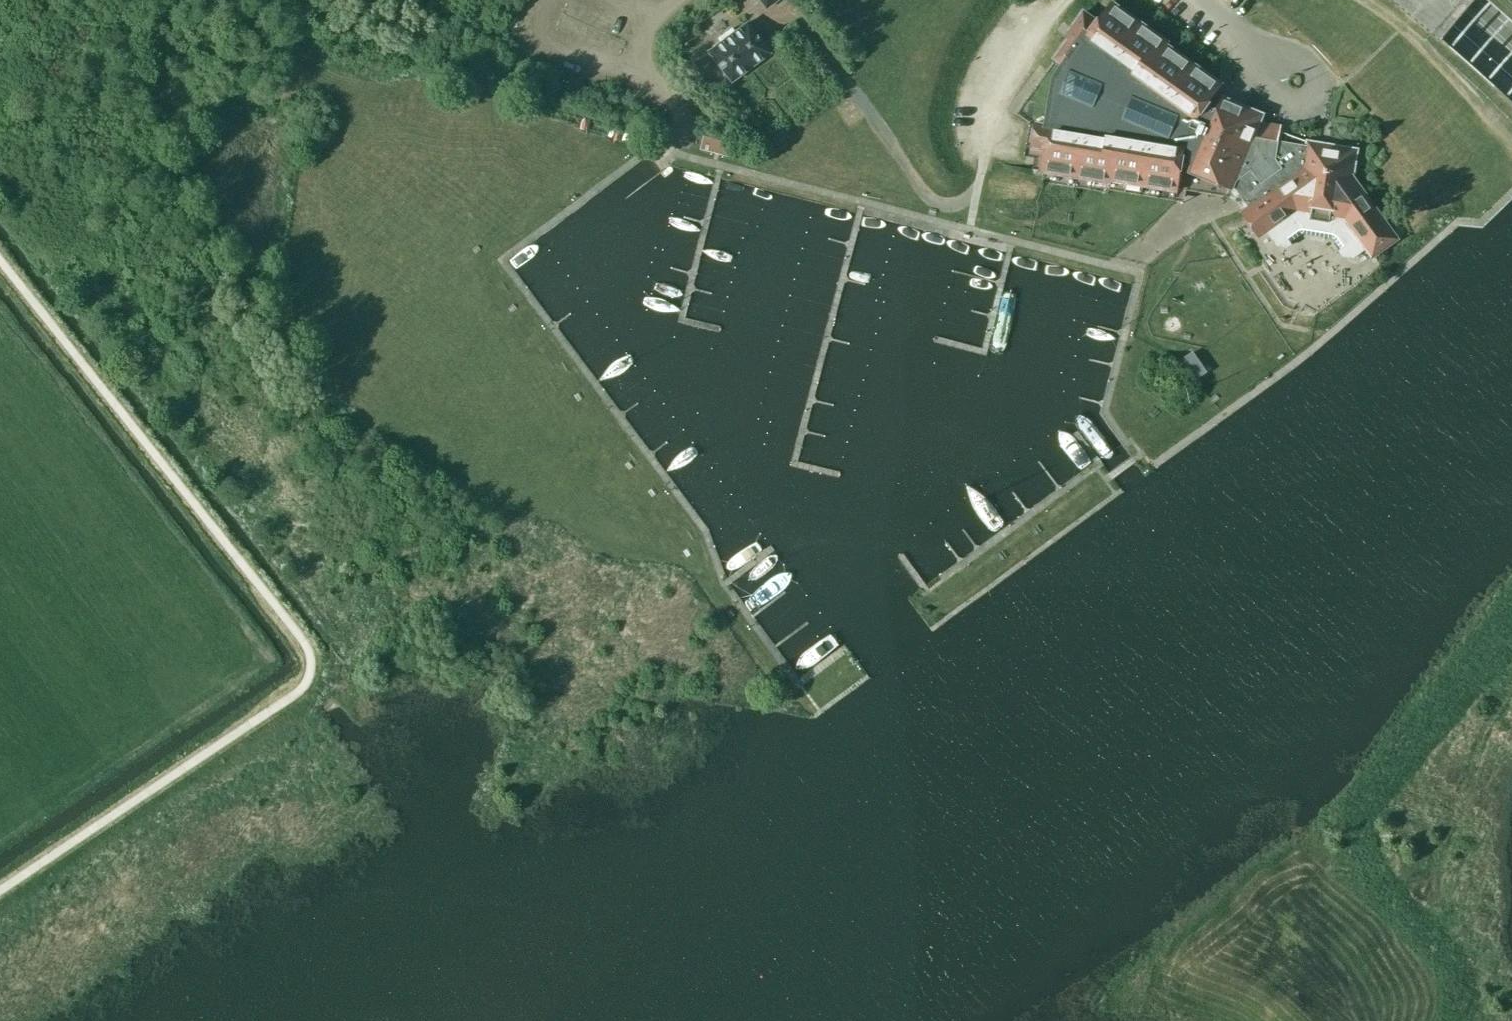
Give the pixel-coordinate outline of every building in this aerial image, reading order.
[(1258,237),(1265,232),(1275,246),(1286,246),(1291,242),(1290,241),(1300,233),(1301,233),(1331,237),(1339,247),(1336,248),(1342,255),(1352,257),(1366,246),(1372,255),(1396,238),(1354,181),(1351,180),(1356,150),(1307,142),(1307,146),(1253,136),(1258,124),(1238,116),(1242,106),(1222,98),(1216,114),(1206,107),(1222,84),(1167,45),(1168,43),(1111,2),(1097,22),(1083,12),(1066,37),(1069,39),(1047,70),(1016,113),(1029,124),(1024,156),(1043,160),(1041,171),(1110,182),(1110,179),(1176,190),(1175,195),(1184,196),(1186,190),(1193,173),(1231,188),(1233,184),(1249,208),(1241,213),(1258,237)] [(730,82),(769,53),(746,22),(733,32),(731,28),(717,38),(720,42),(707,51),(730,82)] [(737,144),(701,135),(698,149),(733,158),(737,144)] [(1007,143),(1005,152),(1022,157),(1025,147),(1007,143)]
